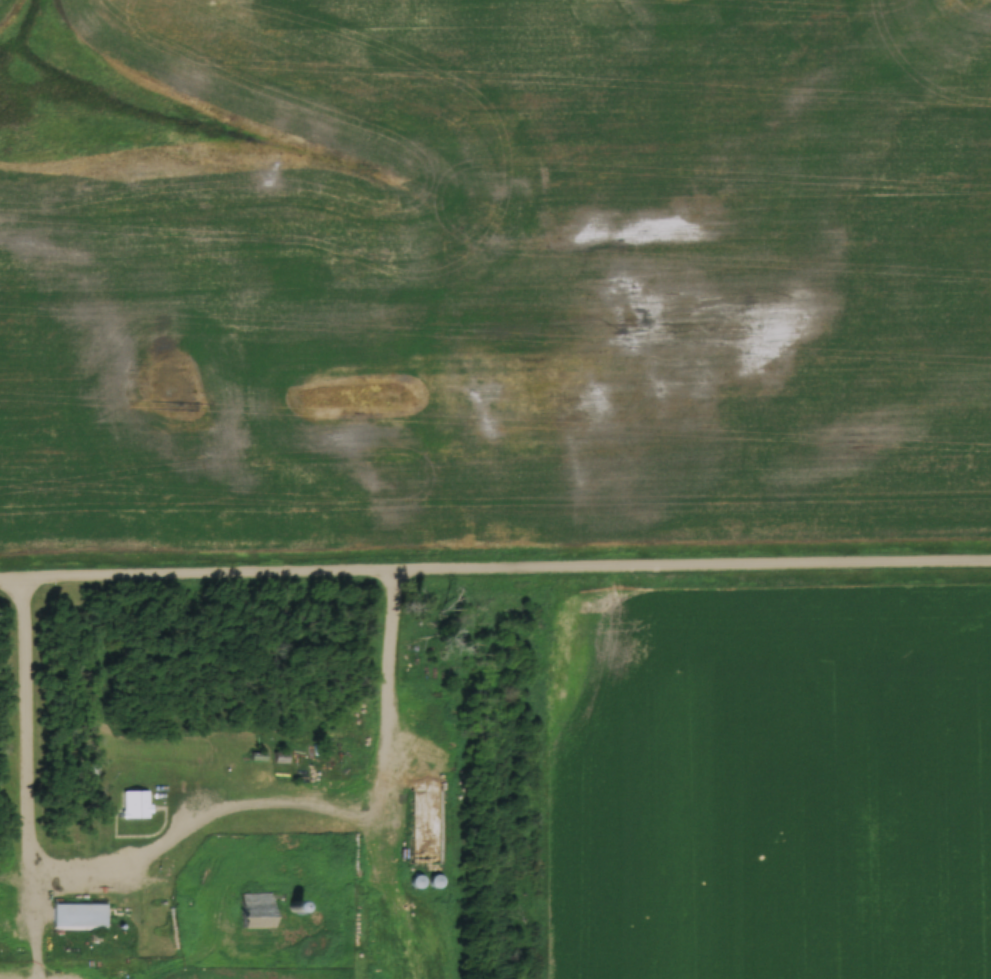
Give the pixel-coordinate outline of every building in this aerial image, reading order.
[(121,791),(121,815),(147,815),(147,791),(121,791)] [(408,802),(411,805),(413,803),(418,809),(428,799),(420,791),(408,802)] [(237,927),(273,927),(273,892),(237,892),(237,927)] [(52,902),(52,929),(106,929),(106,902),(52,902)]
